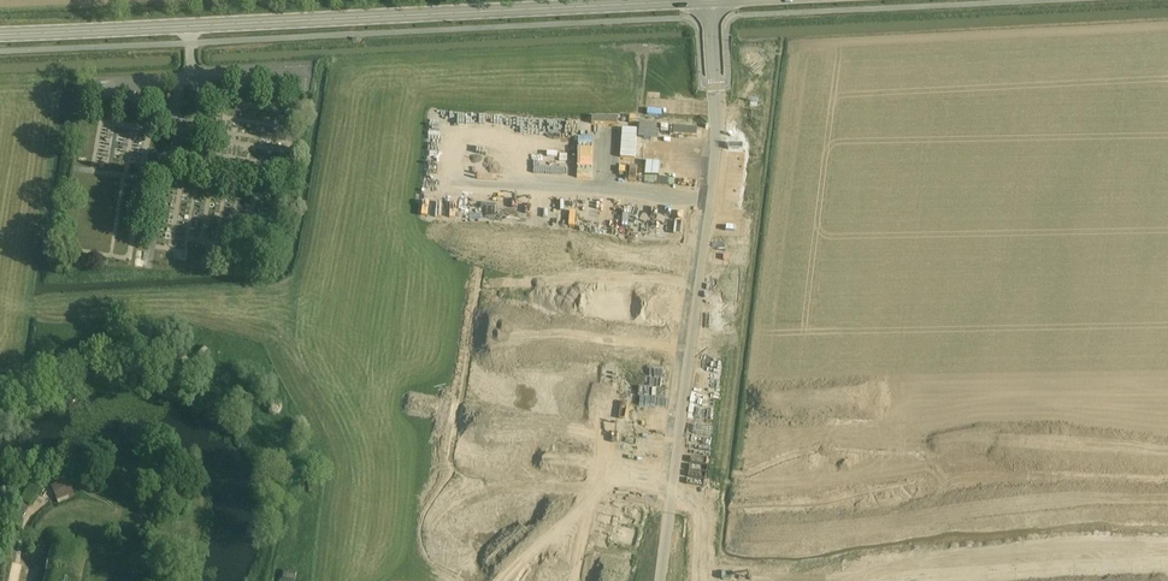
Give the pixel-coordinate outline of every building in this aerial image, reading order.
[(299,77),(310,80),(314,63),(302,61),(299,77)] [(133,351),(148,345),(141,330),(126,336),(133,351)] [(204,361),(212,344),(198,338),(190,355),(204,361)] [(68,482),(55,488),(58,496),(72,490),(68,482)] [(298,570),(277,567),(275,580),(296,580),(298,570)]
